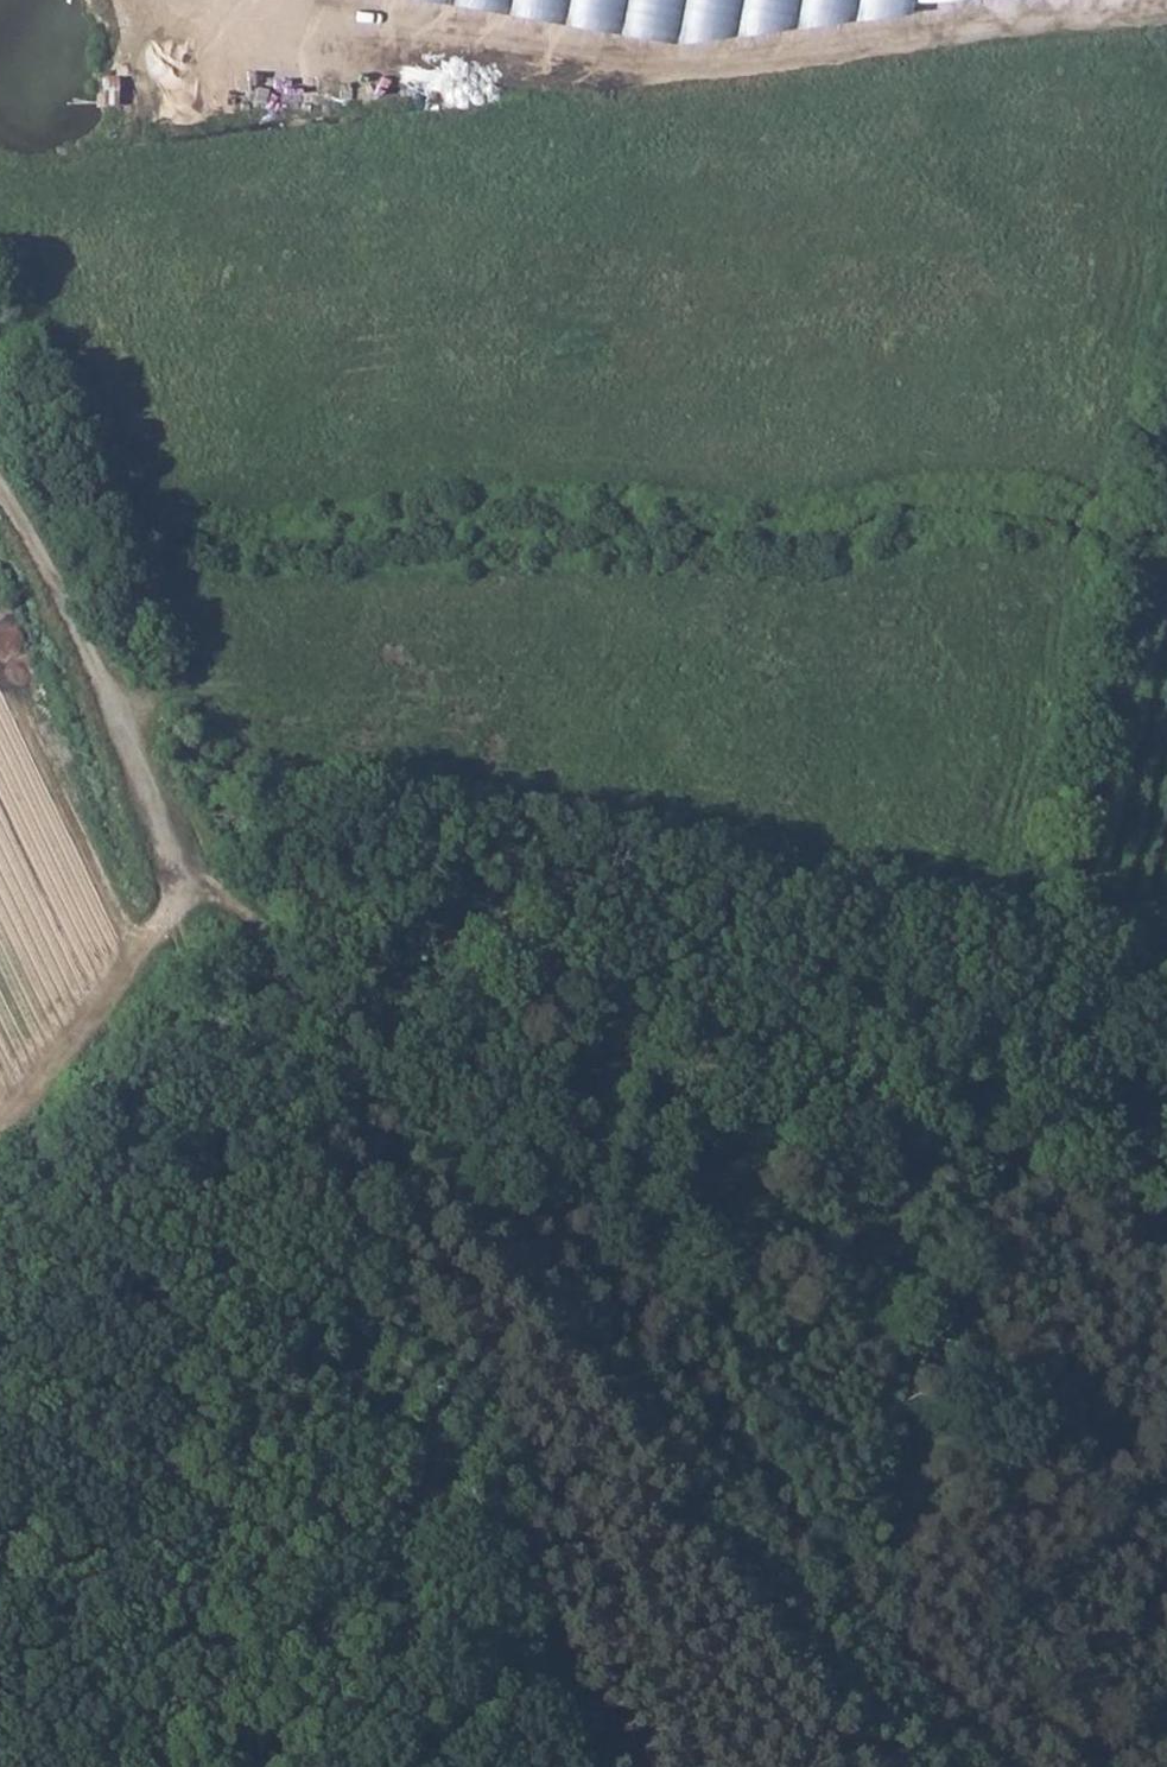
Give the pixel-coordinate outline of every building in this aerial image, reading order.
[(909,0),(435,0),(671,41),(908,10),(909,0)] [(106,79),(99,100),(119,106),(119,79),(106,79)]
